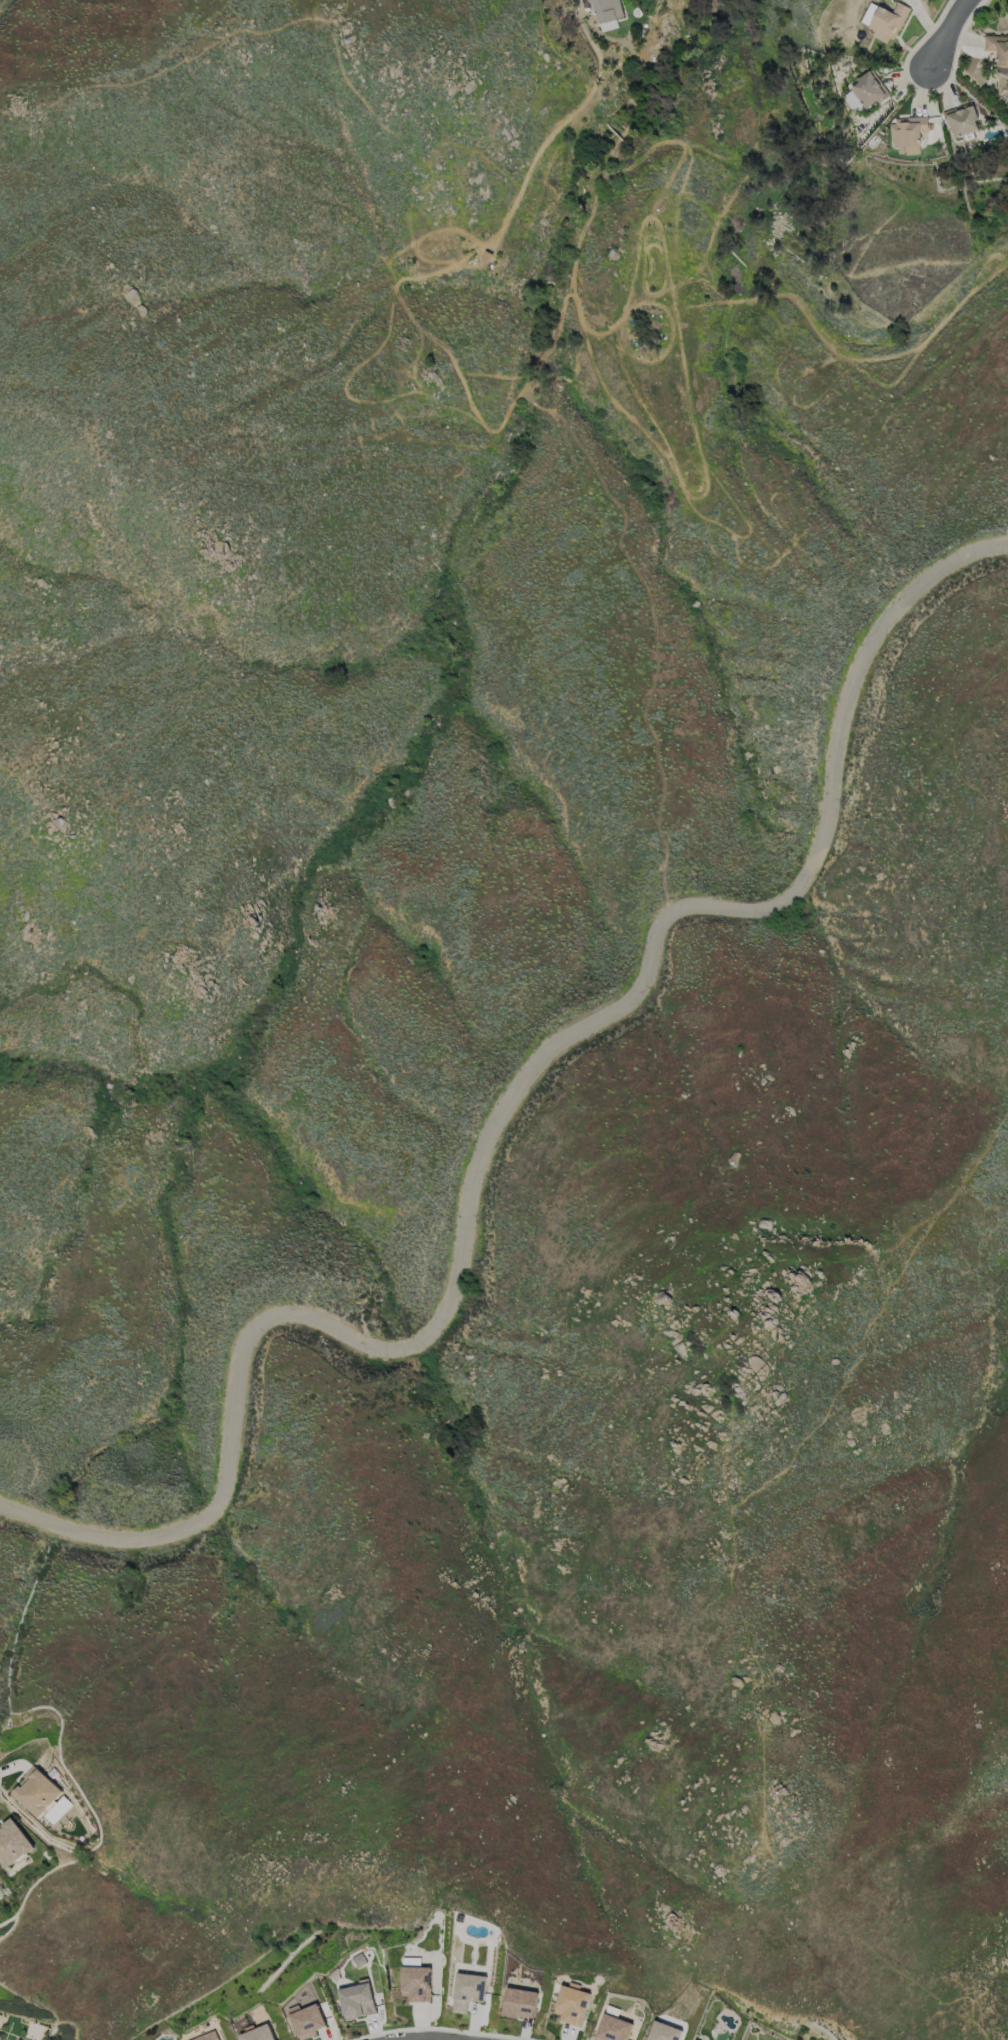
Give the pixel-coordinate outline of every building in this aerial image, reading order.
[(586,2),(585,0),(618,0),(622,16),(615,18),(615,19),(604,22),(603,20),(595,22),(590,1),(586,2)] [(910,8),(899,28),(893,40),(888,37),(886,42),(872,34),(874,30),(867,26),(868,25),(860,20),(870,2),(879,7),(879,6),(892,12),(898,1),(910,8)] [(985,35),(1007,37),(1007,66),(996,65),(996,51),(984,50),(985,35)] [(873,69),(870,71),(886,94),(889,92),(891,95),(877,104),(876,101),(865,109),(863,107),(854,113),(842,96),(846,84),(872,67),(873,69)] [(978,131),(972,132),(974,138),(964,142),(962,135),(953,138),(949,125),(946,126),(942,112),(971,102),(972,105),(973,105),(978,120),(975,121),(978,131)] [(919,131),(919,145),(917,146),(918,154),(897,155),(897,147),(895,147),(895,140),(890,140),(889,124),(894,124),(894,119),(910,119),(910,117),(927,117),(927,131),(919,131)] [(37,1819),(12,1794),(38,1767),(63,1792),(37,1819)] [(4,1870),(0,1864),(0,1827),(14,1818),(35,1849),(4,1870)] [(431,1967),(431,2001),(402,2001),(402,1962),(411,1962),(411,1958),(420,1958),(420,1967),(431,1967)] [(468,2014),(454,2013),(458,1973),(486,1976),(484,2003),(469,2002),(468,2014)] [(376,2013),(346,2020),(339,1989),(370,1982),(376,2013)] [(580,2026),(560,2020),(562,2015),(553,2012),(562,1984),(590,1993),(580,2026)] [(534,2020),(504,2015),(509,1987),(538,1992),(534,2020)] [(301,2039),(289,2014),(317,2002),(328,2028),(301,2039)] [(633,2022),(627,2039),(594,2039),(607,2006),(618,2010),(616,2016),(633,2022)] [(681,2030),(677,2039),(647,2039),(654,2020),(681,2030)] [(268,2023),(275,2039),(241,2039),(239,2036),(268,2023)] [(217,2030),(220,2039),(188,2039),(217,2030)]
